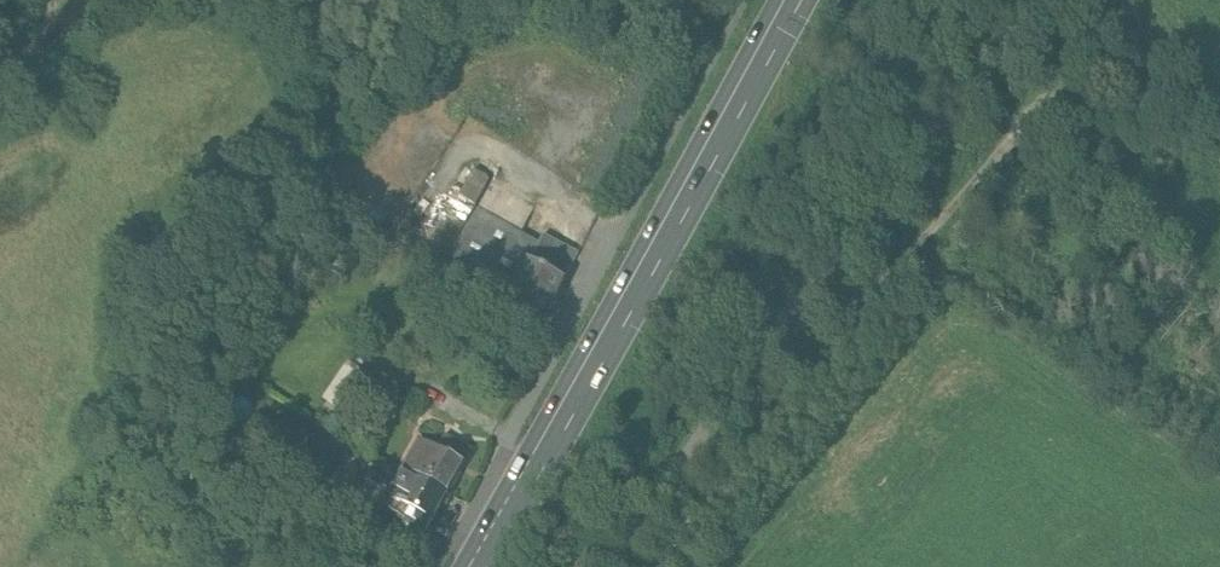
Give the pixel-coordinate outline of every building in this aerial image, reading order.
[(468,195),(501,205),(510,177),(476,167),(468,195)] [(496,216),(474,204),(465,220),(487,232),(496,216)] [(565,275),(530,257),(517,282),(508,299),(543,317),(565,275)] [(517,282),(494,270),(485,288),(508,299),(517,282)] [(469,447),(445,435),(438,447),(462,460),(469,447)] [(438,447),(419,437),(404,468),(447,490),(462,460),(438,447)] [(447,490),(404,468),(396,482),(388,478),(381,491),(432,518),(447,490)] [(381,491),(366,483),(360,495),(425,531),(432,518),(381,491)]
